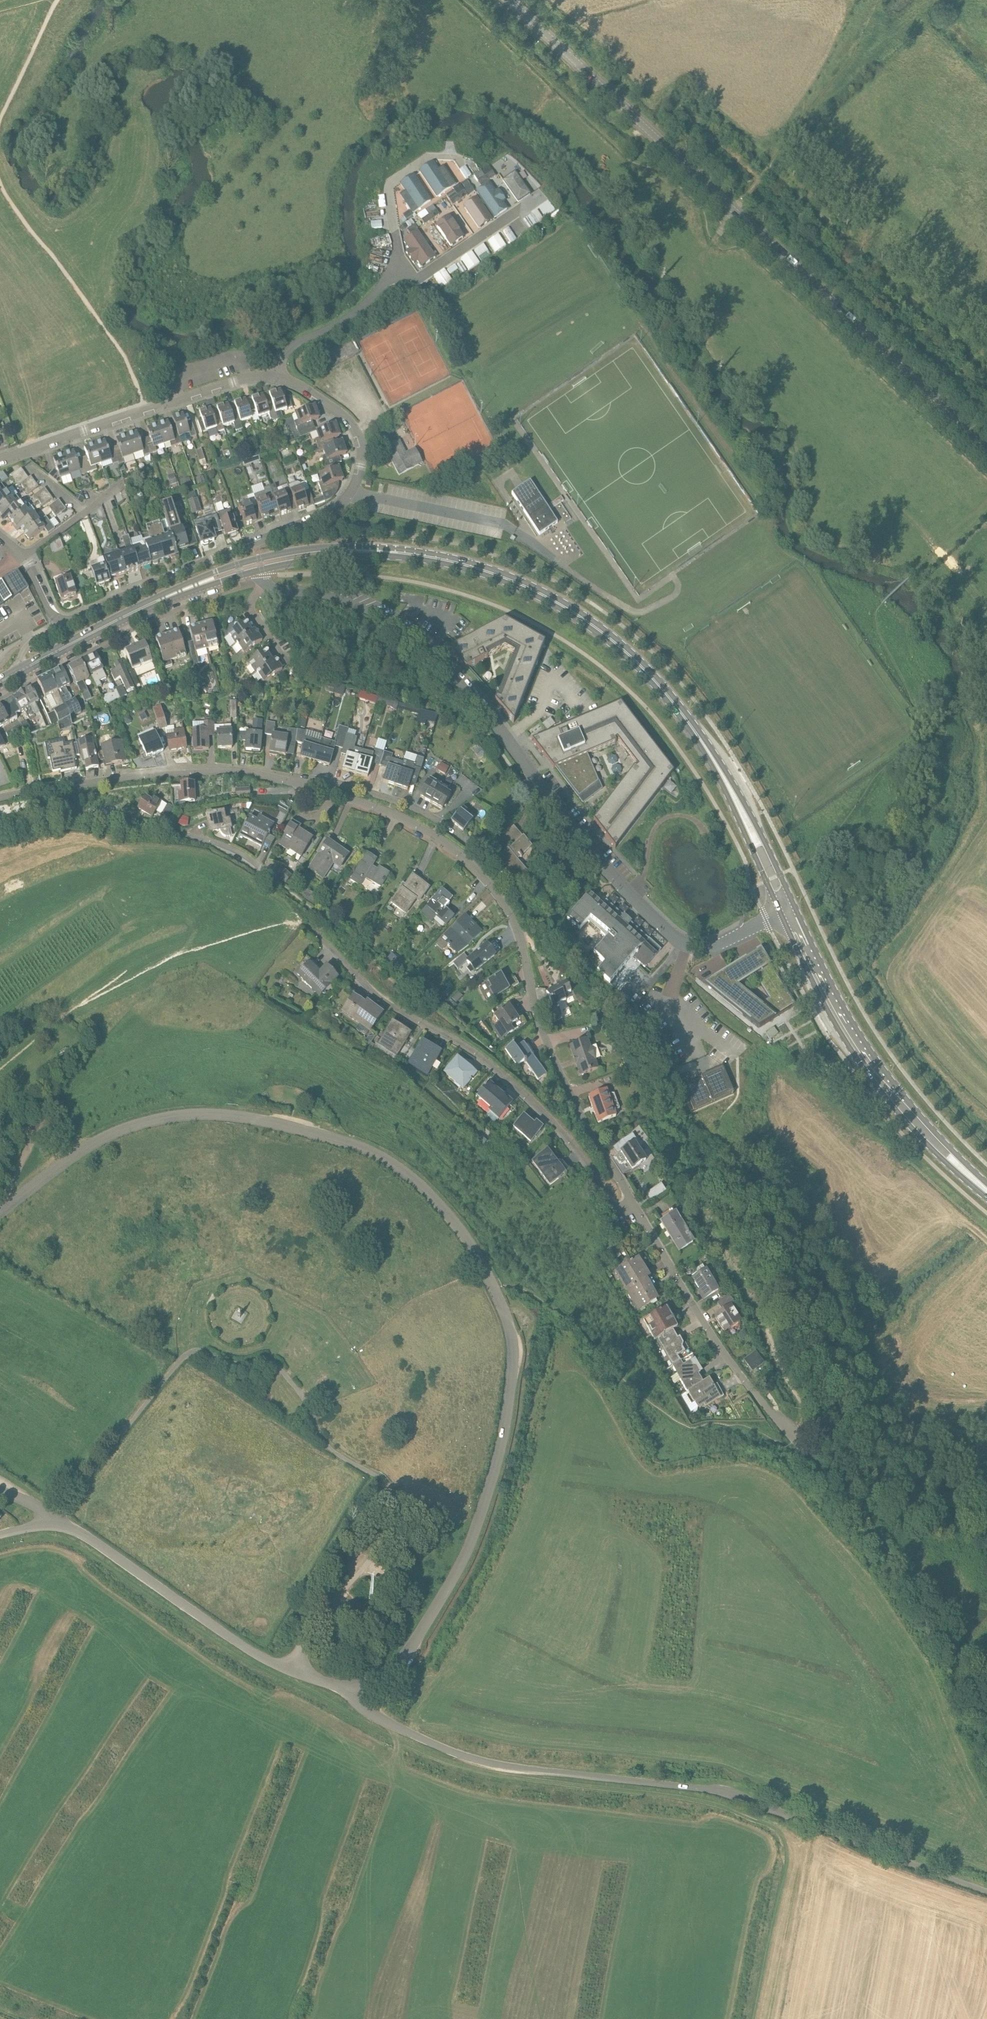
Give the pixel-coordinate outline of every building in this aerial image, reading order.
[(436,197),(449,189),(433,163),(419,171),(436,197)] [(477,180),(492,171),(489,165),(474,175),(477,180)] [(465,166),(460,169),(466,178),(471,175),(465,166)] [(496,176),(492,171),(477,180),(481,186),(496,176)] [(503,187),(515,204),(530,194),(515,172),(503,180),(506,184),(503,187)] [(401,183),(418,208),(431,200),(414,175),(401,183)] [(465,188),(470,184),(467,180),(461,183),(465,188)] [(477,191),(494,217),(507,208),(503,202),(505,200),(498,189),(495,191),(490,182),(477,191)] [(464,190),(460,184),(453,188),(454,190),(446,195),(450,200),(464,190)] [(464,190),(450,200),(453,205),(467,195),(464,190)] [(464,206),(479,228),(492,219),(477,197),(464,206)] [(424,209),(428,215),(435,210),(432,205),(431,204),(424,208),(424,209)] [(409,210),(403,215),(406,220),(413,216),(409,210)] [(436,210),(435,210),(428,215),(421,220),(425,224),(439,214),(436,210)] [(529,228),(538,222),(532,214),(523,220),(529,228)] [(437,226),(451,246),(463,237),(449,217),(437,226)] [(406,222),(409,228),(415,224),(411,219),(406,222)] [(410,234),(418,229),(415,224),(409,228),(407,229),(410,234)] [(515,239),(514,238),(509,230),(504,233),(511,242),(515,239)] [(407,252),(414,263),(418,260),(422,266),(435,257),(418,232),(404,241),(410,249),(407,252)] [(506,245),(504,242),(498,234),(488,241),(495,252),(506,245)] [(490,254),(489,252),(483,244),(474,250),(481,260),(490,254)] [(479,262),(477,259),(471,251),(461,258),(467,266),(469,270),(479,262)] [(467,270),(466,270),(461,262),(457,264),(462,273),(467,270)] [(447,270),(450,274),(458,269),(455,264),(447,270)] [(452,280),(450,277),(444,269),(434,276),(442,288),(452,280)] [(280,410),(292,406),(289,395),(283,397),(281,390),(269,394),(270,397),(275,412),(278,420),(283,418),(280,410)] [(258,396),(251,398),(253,402),(255,410),(258,416),(258,417),(270,413),(270,414),(269,414),(271,419),(275,421),(278,420),(275,412),(270,397),(269,394),(264,396),(263,395),(258,396)] [(241,401),(234,403),(235,407),(238,415),(241,422),(252,418),(253,423),(259,421),(258,417),(258,416),(255,410),(253,402),(251,398),(246,400),(246,399),(241,401)] [(236,431),(243,429),(234,403),(229,405),(228,404),(216,408),(224,430),(223,426),(234,423),(236,431)] [(309,422),(319,418),(314,407),(296,413),(298,420),(295,422),(298,431),(300,437),(316,431),(314,426),(311,427),(309,422)] [(218,432),(224,430),(216,408),(211,409),(211,408),(199,412),(201,418),(198,420),(202,432),(206,431),(216,427),(218,432)] [(183,414),(180,415),(179,414),(172,416),(177,428),(177,430),(180,437),(181,443),(191,439),(191,438),(197,436),(192,423),(187,425),(183,414)] [(164,421),(158,423),(165,444),(171,443),(172,446),(176,444),(181,443),(180,437),(177,430),(172,432),(171,430),(171,428),(168,421),(164,423),(164,421)] [(157,447),(165,444),(158,423),(150,425),(151,427),(147,428),(150,437),(145,438),(150,454),(158,451),(157,447)] [(332,445),(330,440),(340,436),(335,424),(316,431),(319,438),(315,439),(320,451),(322,449),(322,448),(332,445)] [(145,438),(140,440),(137,432),(133,433),(133,431),(126,434),(133,455),(144,451),(145,456),(150,454),(145,438)] [(116,439),(118,446),(114,447),(118,462),(119,463),(123,462),(124,461),(123,458),(133,455),(126,434),(119,436),(120,438),(116,439)] [(114,447),(108,449),(105,441),(102,442),(101,440),(93,443),(101,464),(111,461),(113,464),(118,462),(114,447)] [(406,453),(404,450),(399,441),(385,448),(399,474),(418,464),(411,450),(406,453)] [(339,463),(336,457),(346,453),(342,442),(332,445),(322,448),(322,449),(325,455),(322,456),(325,467),(339,463)] [(95,466),(101,464),(93,443),(87,445),(88,447),(84,448),(87,456),(81,458),(87,473),(96,470),(95,466)] [(201,466),(207,464),(202,449),(196,451),(201,466)] [(81,458),(77,459),(74,451),(70,452),(70,451),(63,453),(70,475),(80,471),(81,475),(87,473),(81,458)] [(51,473),(48,475),(58,483),(62,481),(61,478),(70,475),(63,453),(56,455),(57,457),(53,458),(56,466),(57,471),(51,473)] [(223,457),(216,459),(218,467),(225,465),(223,457)] [(15,480),(25,473),(21,468),(11,475),(15,480)] [(319,483),(322,494),(329,492),(335,489),(333,483),(343,480),(338,468),(319,475),(322,482),(319,483)] [(18,485),(21,483),(28,478),(25,473),(15,480),(18,485)] [(168,476),(171,484),(177,482),(174,474),(168,476)] [(24,488),(34,481),(31,476),(28,478),(21,483),(24,488)] [(197,478),(199,484),(205,482),(203,476),(197,478)] [(180,480),(183,488),(192,485),(189,477),(180,480)] [(28,494),(30,492),(38,486),(34,481),(24,488),(28,494)] [(302,487),(301,484),(297,482),(296,483),(296,482),(290,484),(290,485),(289,485),(291,491),(292,495),(297,510),(309,506),(308,504),(313,502),(313,500),(309,490),(304,492),(302,487)] [(540,535),(557,523),(529,482),(512,494),(540,535)] [(164,495),(163,490),(161,484),(154,486),(156,492),(158,497),(164,495)] [(284,493),(279,495),(275,485),(270,487),(272,494),(273,497),(279,512),(280,514),(280,515),(291,511),(291,509),(296,507),(297,510),(292,495),(286,498),(284,493)] [(264,491),(254,495),(256,500),(257,506),(262,517),(262,519),(263,520),(274,516),(280,514),(279,512),(273,497),(272,494),(270,487),(264,489),(264,491)] [(38,500),(48,493),(44,488),(35,495),(38,500)] [(0,496),(0,507),(11,498),(12,498),(6,490),(6,491),(3,493),(0,496)] [(84,498),(82,492),(82,491),(76,494),(78,499),(78,500),(84,498)] [(42,505),(44,504),(52,498),(48,493),(38,500),(42,505)] [(6,514),(21,502),(16,495),(12,499),(11,498),(0,507),(0,514),(2,517),(6,514)] [(256,519),(262,517),(254,495),(248,497),(250,502),(239,506),(245,525),(257,521),(256,519)] [(313,502),(314,504),(314,505),(325,501),(325,500),(323,496),(313,500),(313,502)] [(230,510),(224,511),(220,497),(216,498),(218,504),(216,505),(216,506),(226,537),(231,535),(232,536),(236,534),(236,533),(238,533),(233,519),(230,510)] [(188,501),(191,510),(200,508),(198,498),(188,501)] [(30,507),(25,499),(21,502),(6,514),(11,521),(26,510),(30,507)] [(53,512),(62,504),(58,499),(49,506),(53,512)] [(197,545),(193,532),(184,536),(182,530),(180,530),(171,503),(159,507),(167,530),(177,555),(178,555),(177,552),(189,548),(197,545)] [(56,517),(58,515),(66,509),(62,504),(53,512),(56,517)] [(31,517),(26,510),(11,521),(16,528),(19,526),(31,517)] [(31,517),(19,526),(25,533),(39,522),(38,521),(34,515),(32,517),(31,517)] [(25,533),(30,540),(44,529),(48,534),(55,529),(46,517),(39,522),(25,533)] [(177,555),(167,530),(163,532),(160,522),(153,525),(154,529),(158,541),(165,559),(170,557),(172,559),(175,558),(176,555),(177,555)] [(211,522),(195,527),(200,545),(203,544),(204,545),(208,544),(208,542),(216,540),(214,534),(214,531),(218,530),(216,522),(212,524),(211,522)] [(151,544),(144,546),(146,550),(151,564),(153,563),(154,565),(158,563),(159,561),(165,559),(158,541),(154,529),(153,525),(145,527),(147,531),(149,538),(151,544)] [(123,545),(116,548),(118,554),(119,557),(125,574),(130,573),(135,571),(139,569),(134,554),(134,552),(131,546),(129,540),(128,537),(127,538),(122,540),(123,545)] [(51,543),(54,552),(65,548),(62,539),(51,543)] [(142,542),(131,546),(134,552),(134,554),(139,569),(151,565),(151,564),(146,550),(144,546),(143,542),(142,542)] [(111,556),(104,559),(105,562),(111,579),(125,574),(119,557),(118,554),(116,550),(110,552),(111,556)] [(102,561),(90,566),(97,587),(99,586),(100,588),(104,587),(104,584),(110,583),(102,561)] [(0,582),(0,601),(26,584),(18,571),(0,582)] [(76,594),(68,573),(54,579),(61,600),(76,594)] [(449,650),(466,669),(488,658),(486,654),(505,645),(519,653),(500,699),(496,698),(495,701),(514,722),(545,644),(504,621),(501,623),(479,634),(476,636),(461,643),(449,650)] [(207,649),(219,645),(212,622),(201,626),(207,649)] [(237,643),(252,632),(245,622),(228,634),(234,644),(237,643)] [(196,651),(207,649),(201,626),(189,629),(193,642),(189,643),(192,657),(194,656),(196,651)] [(237,643),(243,653),(262,640),(255,630),(252,632),(237,643)] [(166,636),(156,640),(157,642),(163,662),(165,667),(172,665),(171,659),(186,654),(179,632),(166,636)] [(132,669),(152,661),(145,643),(125,651),(132,669)] [(254,672),(256,671),(272,661),(265,651),(247,663),(254,672)] [(96,655),(83,661),(84,661),(91,677),(92,676),(97,687),(101,685),(99,681),(101,680),(106,677),(103,671),(102,668),(96,655)] [(263,681),(282,669),(275,658),(272,661),(256,671),(263,681)] [(126,692),(134,688),(127,672),(126,670),(125,670),(121,661),(114,664),(117,669),(111,672),(115,680),(120,678),(126,692)] [(81,662),(68,668),(77,685),(85,701),(91,698),(84,683),(84,682),(90,679),(81,662)] [(62,669),(50,675),(58,691),(57,692),(64,704),(64,705),(70,717),(81,712),(75,700),(75,699),(72,700),(65,688),(70,685),(62,669)] [(48,676),(37,682),(39,684),(45,698),(46,697),(51,695),(57,706),(58,708),(54,710),(54,711),(47,714),(52,725),(59,722),(60,721),(70,717),(64,705),(64,704),(57,692),(58,691),(50,675),(48,676)] [(322,684),(335,688),(336,683),(324,680),(322,684)] [(345,686),(336,683),(335,688),(333,693),(342,696),(345,686)] [(122,685),(115,688),(120,697),(123,696),(126,694),(122,685)] [(31,688),(22,693),(30,708),(34,715),(36,719),(37,721),(39,724),(42,730),(48,728),(43,718),(39,712),(36,707),(36,705),(40,703),(31,688)] [(101,696),(105,704),(119,697),(115,690),(101,696)] [(360,691),(358,698),(365,700),(376,703),(378,696),(368,693),(360,691)] [(30,721),(36,719),(22,693),(14,698),(22,713),(25,711),(30,721)] [(376,703),(385,706),(393,709),(397,710),(397,708),(399,702),(398,702),(383,698),(378,696),(376,703)] [(0,706),(0,709),(8,723),(18,718),(16,716),(22,713),(14,698),(0,706)] [(399,702),(397,708),(411,713),(413,706),(399,702)] [(532,739),(545,756),(550,758),(556,765),(553,767),(554,768),(557,766),(579,796),(598,781),(587,754),(616,742),(615,740),(617,739),(638,766),(636,767),(635,766),(594,820),(615,848),(620,842),(645,809),(655,795),(660,789),(672,774),(674,772),(672,769),(620,703),(574,722),(532,739)] [(429,711),(420,708),(418,715),(416,721),(425,724),(426,721),(434,724),(438,714),(429,711)] [(6,725),(8,723),(0,709),(0,725),(4,722),(6,725)] [(162,710),(154,712),(159,730),(167,728),(162,710)] [(299,726),(305,728),(307,716),(302,714),(301,719),(299,726)] [(132,722),(129,716),(123,719),(126,725),(132,722)] [(204,722),(193,722),(193,729),(194,749),(209,748),(208,736),(214,736),(214,721),(210,721),(210,717),(204,717),(204,722)] [(548,728),(556,723),(552,717),(544,723),(548,728)] [(59,724),(62,732),(75,727),(72,719),(59,724)] [(240,733),(239,741),(246,741),(246,749),(260,751),(261,734),(262,721),(253,720),(252,733),(247,733),(240,733)] [(33,734),(29,728),(26,721),(7,731),(12,742),(29,736),(33,734)] [(275,724),(266,722),(265,735),(272,736),(273,736),(275,724)] [(42,730),(39,724),(29,728),(33,734),(42,730)] [(218,748),(232,747),(231,725),(224,726),(224,731),(217,732),(218,748)] [(335,745),(343,747),(347,734),(348,729),(339,726),(335,742),(336,742),(335,745)] [(176,735),(167,736),(169,750),(186,748),(183,729),(175,730),(176,735)] [(296,742),(297,730),(288,729),(287,738),(273,736),(272,736),(270,752),(285,754),(285,753),(294,755),(296,742)] [(304,737),(305,732),(297,730),(296,742),(304,744),(300,757),(314,761),(317,748),(319,748),(321,741),(304,737)] [(145,738),(139,740),(142,745),(144,751),(147,757),(152,755),(153,756),(161,753),(164,751),(163,751),(158,738),(155,733),(145,737),(145,738)] [(361,749),(354,747),(357,738),(347,734),(343,747),(341,753),(347,754),(342,769),(354,773),(361,749)] [(92,739),(79,742),(83,762),(85,762),(87,769),(98,767),(92,739)] [(121,740),(102,745),(106,765),(122,761),(121,758),(125,757),(121,740)] [(64,741),(50,744),(53,757),(50,758),(53,772),(61,770),(61,772),(77,769),(75,761),(77,760),(73,742),(65,744),(64,741)] [(333,752),(335,745),(321,741),(319,748),(317,748),(314,761),(329,765),(333,752)] [(475,751),(480,747),(477,743),(472,746),(472,748),(475,751)] [(485,753),(480,747),(475,751),(474,752),(478,758),(485,753)] [(379,765),(383,752),(375,749),(373,753),(361,749),(354,773),(367,776),(372,762),(379,765)] [(390,762),(393,755),(383,752),(379,765),(387,767),(383,781),(396,785),(401,770),(393,767),(394,763),(390,762)] [(401,770),(396,786),(407,789),(408,786),(412,776),(418,778),(424,759),(423,759),(424,757),(418,755),(417,757),(415,764),(404,761),(404,762),(403,762),(403,763),(402,766),(401,770)] [(441,762),(437,770),(445,774),(449,767),(441,762)] [(431,802),(442,785),(430,779),(428,783),(427,783),(420,796),(431,802)] [(185,802),(195,801),(194,784),(181,785),(182,793),(179,793),(179,802),(174,802),(175,808),(185,807),(185,802)] [(449,796),(452,791),(442,785),(431,802),(442,809),(449,796)] [(237,798),(250,798),(249,788),(236,789),(237,798)] [(152,816),(155,811),(160,814),(161,812),(169,817),(173,808),(154,797),(151,801),(145,798),(138,808),(152,816)] [(464,814),(467,810),(464,807),(461,811),(460,811),(451,821),(463,831),(472,821),(464,814)] [(229,824),(240,821),(237,809),(223,812),(223,813),(207,817),(210,827),(212,826),(213,832),(220,830),(221,833),(224,836),(227,837),(230,836),(228,828),(230,828),(229,824)] [(177,825),(185,826),(187,818),(183,817),(177,825)] [(262,846),(267,835),(273,824),(259,817),(256,821),(249,817),(240,835),(262,846)] [(290,850),(301,857),(312,838),(298,830),(299,827),(292,822),(278,845),(289,851),(290,850)] [(517,861),(532,847),(514,826),(502,836),(513,849),(510,852),(508,850),(493,863),(519,894),(535,880),(517,861)] [(319,852),(308,869),(323,879),(333,864),(334,863),(340,866),(348,854),(327,840),(327,841),(325,844),(322,848),(319,852)] [(365,878),(380,887),(388,874),(379,868),(377,870),(372,866),(376,860),(366,854),(351,880),(361,886),(365,878)] [(286,882),(291,875),(283,868),(277,874),(286,882)] [(401,888),(391,903),(406,914),(416,899),(421,893),(423,895),(429,888),(413,876),(406,884),(403,889),(401,888)] [(303,896),(315,905),(318,900),(313,897),(314,894),(308,889),(303,896)] [(447,902),(451,898),(442,889),(421,913),(431,921),(436,915),(437,916),(438,915),(441,919),(440,920),(445,924),(453,916),(445,909),(449,904),(447,902)] [(606,900),(601,905),(589,894),(567,918),(580,929),(588,920),(608,938),(589,958),(600,968),(598,970),(619,989),(639,967),(630,958),(648,938),(606,900)] [(624,914),(630,909),(625,903),(619,908),(624,914)] [(465,916),(444,936),(445,937),(447,939),(445,942),(446,943),(448,945),(451,948),(455,952),(459,948),(462,951),(481,932),(475,926),(471,930),(467,926),(471,922),(465,916)] [(644,968),(654,957),(661,950),(648,938),(630,958),(639,967),(641,965),(644,968)] [(500,949),(493,940),(487,945),(486,944),(485,945),(481,947),(482,948),(466,960),(474,970),(495,955),(494,954),(500,949)] [(742,1015),(759,1028),(795,1005),(761,948),(704,984),(742,1015)] [(397,973),(404,966),(392,954),(385,962),(397,973)] [(297,974),(319,996),(338,977),(328,968),(321,975),(309,962),(297,974)] [(487,981),(478,986),(485,1001),(494,997),(509,989),(519,984),(515,976),(508,980),(506,977),(504,973),(501,974),(488,981),(487,981)] [(563,996),(571,992),(566,982),(546,991),(553,1006),(547,1009),(553,1022),(562,1018),(556,1005),(566,1001),(563,996)] [(458,992),(450,999),(455,1004),(463,996),(458,992)] [(353,996),(342,1010),(360,1023),(369,1030),(369,1031),(383,1013),(382,1013),(380,1016),(371,1009),(373,1006),(366,1001),(364,999),(355,993),(353,996)] [(495,1027),(493,1028),(500,1038),(513,1030),(509,1024),(519,1018),(514,1011),(510,1005),(494,1015),(500,1024),(495,1027)] [(391,1024),(378,1043),(397,1056),(403,1046),(400,1044),(407,1034),(409,1031),(392,1021),(391,1024)] [(774,1026),(766,1031),(771,1037),(778,1032),(774,1026)] [(371,1042),(375,1036),(373,1036),(367,1036),(366,1038),(364,1036),(362,1040),(372,1047),(375,1044),(371,1042)] [(422,1040),(407,1063),(410,1064),(426,1075),(441,1052),(425,1041),(422,1040)] [(588,1040),(570,1046),(574,1057),(576,1064),(580,1074),(598,1068),(596,1063),(602,1052),(600,1049),(589,1044),(588,1040)] [(524,1061),(537,1079),(545,1073),(532,1055),(534,1053),(525,1041),(520,1045),(521,1046),(517,1049),(513,1044),(514,1043),(513,1043),(505,1049),(517,1066),(524,1061)] [(445,1071),(463,1088),(476,1074),(468,1067),(466,1069),(455,1059),(445,1071)] [(702,1077),(683,1085),(694,1110),(733,1094),(723,1071),(703,1079),(702,1077)] [(484,1089),(478,1096),(490,1108),(488,1111),(489,1111),(489,1112),(496,1118),(497,1118),(503,1123),(515,1109),(512,1107),(510,1105),(510,1104),(508,1102),(499,1094),(488,1084),(486,1087),(485,1087),(483,1088),(484,1089)] [(614,1094),(608,1095),(606,1090),(589,1097),(598,1122),(616,1115),(615,1111),(619,1108),(614,1094)] [(513,1126),(530,1141),(542,1128),(536,1122),(533,1125),(523,1115),(513,1126)] [(627,1147),(621,1151),(621,1152),(632,1168),(641,1163),(645,1160),(634,1142),(637,1141),(632,1133),(622,1139),(623,1140),(627,1147)] [(478,1142),(482,1146),(487,1140),(482,1136),(481,1135),(477,1141),(478,1142)] [(562,1161),(558,1164),(547,1149),(532,1161),(549,1183),(568,1169),(562,1161)] [(662,1184),(647,1194),(652,1201),(666,1192),(662,1185),(662,1184)] [(692,1242),(680,1220),(676,1214),(662,1222),(679,1250),(692,1242)] [(628,1289),(647,1278),(641,1268),(642,1266),(638,1258),(617,1270),(628,1289)] [(699,1274),(692,1278),(699,1288),(704,1298),(718,1289),(707,1269),(705,1270),(702,1266),(696,1270),(699,1274)] [(628,1289),(639,1309),(656,1299),(652,1293),(655,1291),(647,1278),(628,1289)] [(725,1331),(740,1321),(730,1306),(728,1304),(733,1302),(729,1296),(717,1303),(721,1309),(723,1308),(724,1310),(715,1316),(725,1331)] [(657,1338),(673,1330),(677,1327),(666,1307),(643,1320),(651,1333),(646,1337),(649,1343),(657,1338)] [(673,1330),(657,1338),(664,1350),(667,1355),(667,1356),(664,1358),(667,1362),(670,1360),(672,1365),(680,1360),(678,1355),(685,1351),(682,1347),(683,1343),(680,1338),(679,1337),(676,1331),(674,1332),(673,1330)] [(738,1334),(742,1339),(747,1336),(744,1330),(738,1334)] [(756,1368),(762,1363),(755,1353),(745,1360),(749,1367),(753,1364),(756,1368)] [(680,1360),(672,1365),(677,1373),(677,1374),(681,1380),(687,1391),(689,1390),(698,1385),(702,1382),(705,1381),(700,1372),(696,1366),(693,1365),(690,1360),(683,1365),(680,1360)] [(718,1396),(719,1398),(723,1396),(717,1384),(713,1386),(709,1378),(702,1382),(698,1385),(689,1390),(698,1407),(718,1396)] [(367,1612),(360,1605),(356,1609),(362,1616),(367,1612)]
